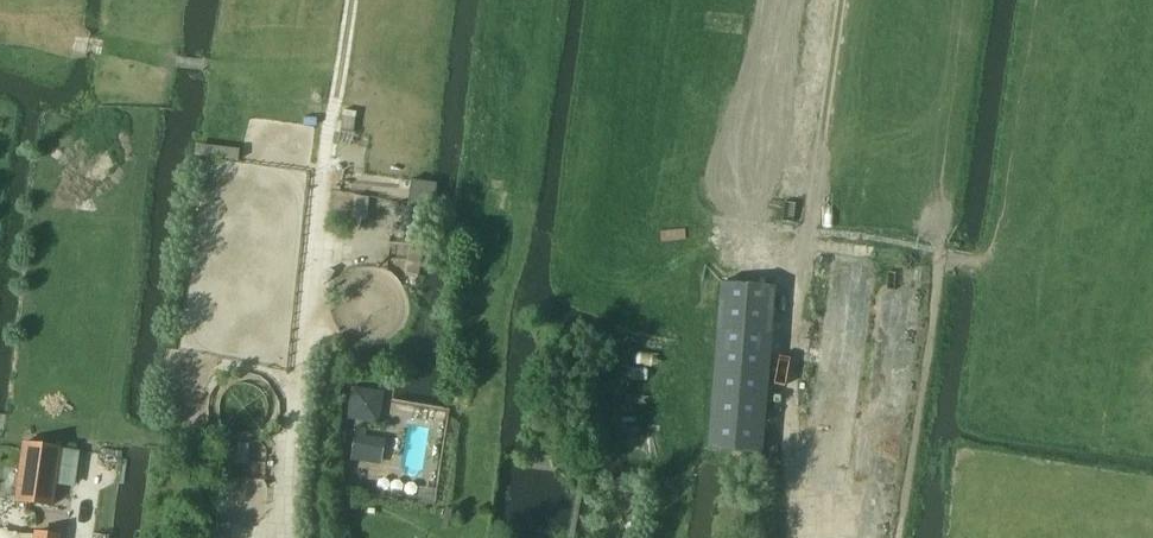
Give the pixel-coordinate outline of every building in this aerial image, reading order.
[(21,449),(14,500),(52,505),(55,484),(73,487),(74,480),(79,452),(60,449),(22,443),(21,449)]
